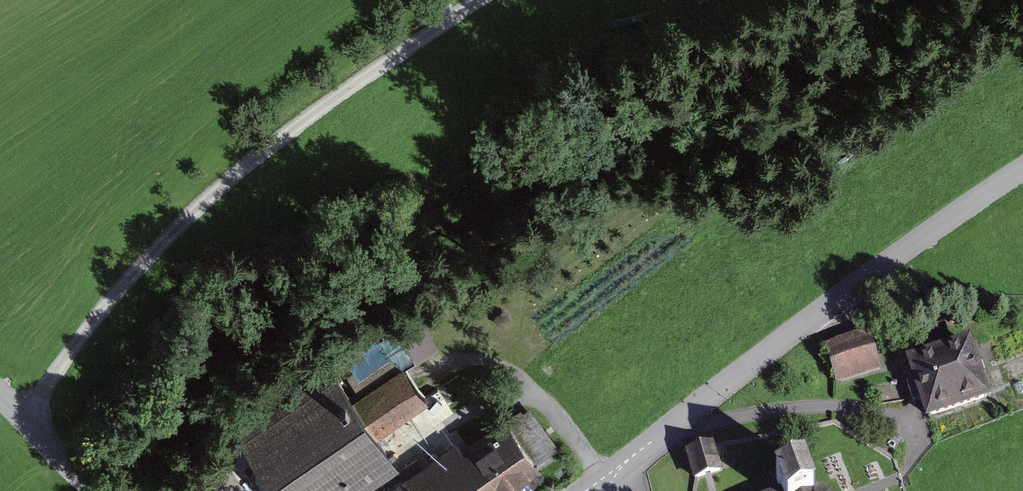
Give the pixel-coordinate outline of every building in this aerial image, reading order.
[(824,346),(836,385),(882,371),(870,332),(824,346)] [(906,361),(925,422),(991,401),(971,340),(906,361)] [(989,364),(993,392),(1007,390),(1002,361),(989,364)] [(248,427),(290,490),(366,490),(413,460),(395,432),(438,404),(413,366),(369,395),(347,362),(248,427)] [(390,490),(516,490),(552,468),(523,421),(471,453),(465,445),(390,490)] [(715,444),(686,453),(695,481),(724,472),(715,444)] [(779,490),(832,490),(831,489),(813,485),(805,464),(775,475),(781,490),(779,490)]
